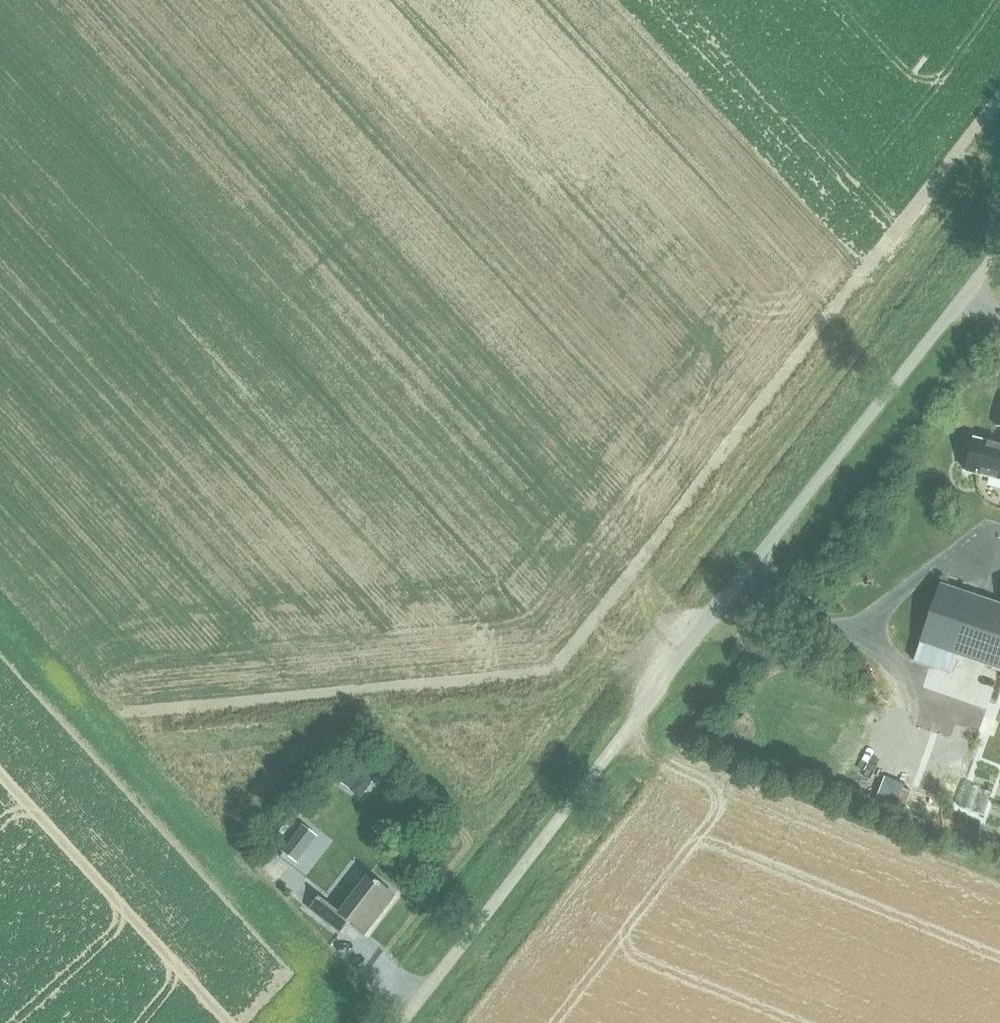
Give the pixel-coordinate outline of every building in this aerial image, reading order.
[(966,471),(999,480),(999,446),(974,439),(970,454),(971,454),(966,471)] [(940,585),(919,643),(999,671),(999,606),(940,585)] [(290,838),(281,850),(295,861),(304,849),(290,838)] [(288,874),(279,886),(290,895),(300,883),(288,874)] [(364,933),(393,895),(368,875),(339,912),(319,897),(310,909),(340,932),(348,921),(364,933)]
